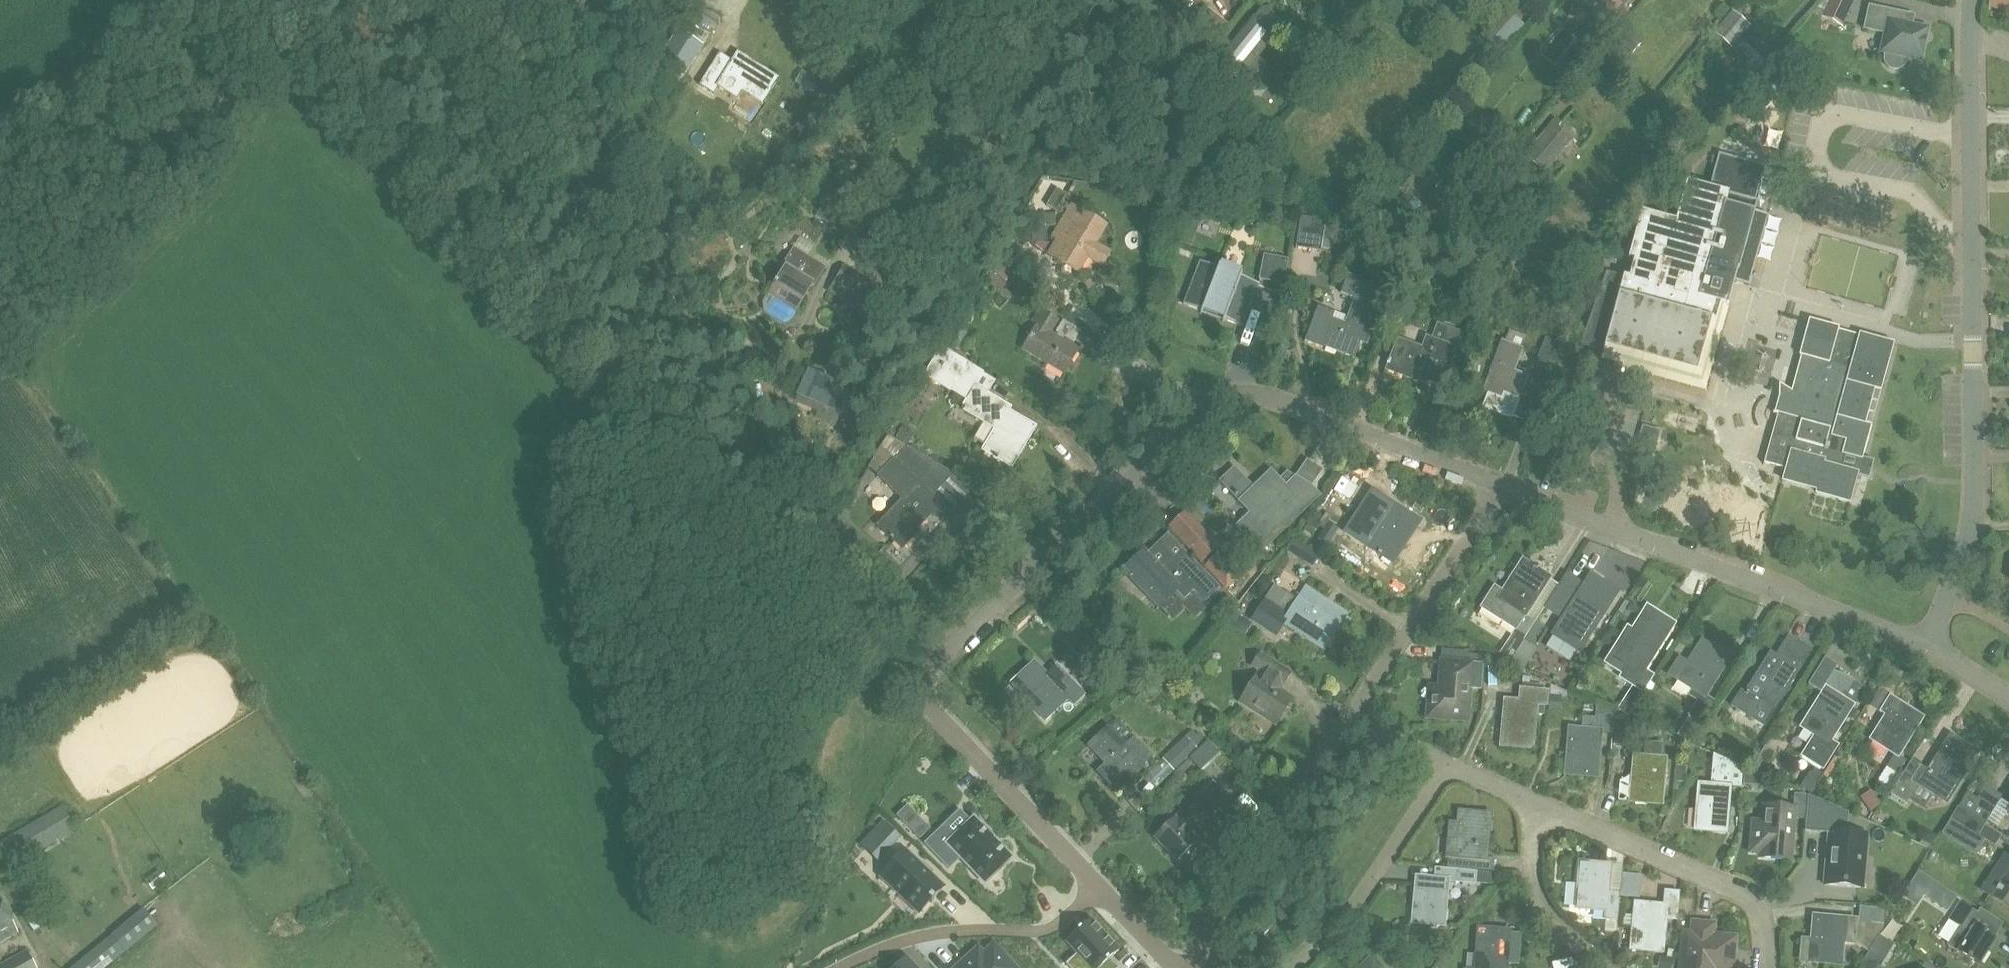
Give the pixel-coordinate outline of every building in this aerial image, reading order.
[(502,11),(513,15),(517,4),(507,0),(506,0),(502,11)] [(1841,27),(1855,0),(1829,0),(1821,16),(1841,27)] [(2008,10),(2008,0),(1993,0),(1992,7),(2008,10)] [(1144,34),(1171,45),(1179,25),(1165,19),(1169,10),(1156,5),(1144,34)] [(1892,68),(1896,69),(1900,67),(1904,64),(1905,60),(1906,56),(1920,59),(1924,41),(1928,42),(1930,29),(1911,25),(1913,15),(1868,5),(1863,28),(1885,32),(1883,40),(1887,40),(1883,55),(1883,60),(1885,64),(1888,67),(1892,68)] [(1522,22),(1504,7),(1480,35),(1498,51),(1522,22)] [(720,19),(703,9),(697,19),(714,29),(720,19)] [(1715,34),(1733,49),(1751,27),(1733,12),(1715,34)] [(1219,60),(1253,87),(1268,68),(1256,58),(1276,33),(1254,16),(1219,60)] [(686,74),(703,46),(679,30),(661,58),(686,74)] [(1478,50),(1459,68),(1466,74),(1484,57),(1478,50)] [(743,90),(763,103),(778,78),(738,52),(733,60),(720,52),(700,84),(714,93),(718,87),(737,99),(743,90)] [(1608,168),(1631,140),(1591,106),(1568,133),(1558,125),(1540,146),(1558,162),(1567,151),(1573,156),(1582,146),(1608,168)] [(1867,146),(1876,155),(1888,144),(1879,135),(1867,146)] [(1249,158),(1255,150),(1243,142),(1238,150),(1249,158)] [(1899,164),(1906,146),(1896,142),(1889,159),(1899,164)] [(1638,208),(1619,276),(1605,273),(1580,346),(1599,351),(1596,362),(1704,391),(1730,293),(1734,281),(1747,284),(1767,216),(1754,212),(1758,200),(1754,199),(1763,163),(1723,152),(1713,187),(1684,179),(1674,218),(1638,208)] [(1049,254),(1079,272),(1087,258),(1101,266),(1110,252),(1096,243),(1106,226),(1072,205),(1053,236),(1058,239),(1049,254)] [(1031,245),(1044,253),(1050,243),(1046,243),(1046,225),(1056,224),(1056,213),(1032,213),(1021,213),(1020,238),(1031,245)] [(1297,248),(1322,252),(1326,221),(1301,218),(1297,248)] [(768,292),(763,299),(764,310),(782,321),(792,318),(797,310),(803,300),(813,284),(815,285),(826,267),(795,247),(783,266),(785,268),(775,283),(772,281),(765,291),(768,292)] [(1264,256),(1260,279),(1283,284),(1287,260),(1264,256)] [(1015,287),(1033,304),(1045,293),(1007,258),(995,271),(1005,280),(1008,278),(1016,285),(1015,287)] [(1183,304),(1243,327),(1259,284),(1200,261),(1183,304)] [(828,291),(866,316),(884,288),(845,264),(828,291)] [(1297,279),(1288,277),(1286,290),(1295,292),(1297,279)] [(1320,346),(1351,357),(1371,304),(1383,309),(1388,291),(1347,277),(1342,294),(1352,297),(1342,323),(1329,318),(1331,312),(1314,306),(1302,341),(1320,348),(1320,346)] [(1038,323),(1023,349),(1064,373),(1079,348),(1051,332),(1058,319),(1039,308),(1032,320),(1038,323)] [(1799,356),(1800,357),(1788,401),(1778,398),(1774,413),(1772,413),(1772,414),(1776,415),(1763,465),(1764,465),(1765,464),(1784,469),(1781,479),(1815,488),(1814,492),(1848,502),(1857,473),(1856,473),(1859,461),(1860,461),(1870,426),(1864,424),(1873,391),(1880,393),(1880,392),(1879,392),(1883,379),(1876,377),(1886,344),(1893,346),(1894,344),(1859,334),(1858,336),(1838,331),(1839,329),(1809,320),(1809,321),(1811,322),(1801,355),(1799,355),(1799,356)] [(1424,380),(1441,387),(1455,348),(1454,348),(1460,332),(1444,326),(1438,324),(1433,338),(1426,335),(1422,348),(1394,338),(1383,370),(1415,381),(1417,375),(1425,378),(1424,380)] [(1508,415),(1519,419),(1525,402),(1514,398),(1522,375),(1510,370),(1518,348),(1522,350),(1528,336),(1510,330),(1504,343),(1499,341),(1488,370),(1493,372),(1480,406),(1507,416),(1508,415)] [(980,450),(1006,465),(1030,424),(1005,409),(1007,406),(976,387),(985,372),(941,346),(924,374),(964,398),(958,407),(993,428),(980,450)] [(809,373),(799,395),(843,415),(852,393),(809,373)] [(896,435),(908,442),(913,433),(902,426),(896,435)] [(1659,431),(1643,427),(1637,450),(1653,454),(1659,431)] [(877,525),(901,548),(914,536),(911,533),(940,503),(951,515),(973,492),(956,474),(926,457),(908,447),(896,460),(894,458),(877,476),(901,499),(877,525)] [(1250,513),(1236,527),(1262,553),(1320,497),(1311,489),(1323,470),(1307,460),(1293,480),(1285,488),(1269,471),(1252,487),(1233,467),(1219,481),(1239,500),(1238,501),(1250,513)] [(1353,536),(1391,561),(1416,521),(1392,505),(1365,487),(1355,502),(1364,508),(1366,504),(1385,516),(1374,532),(1361,523),(1353,536)] [(1204,563),(1219,548),(1186,514),(1170,529),(1204,563)] [(1328,546),(1338,529),(1328,522),(1317,539),(1328,546)] [(1304,530),(1314,536),(1318,528),(1309,523),(1304,530)] [(1293,537),(1286,548),(1298,556),(1305,545),(1293,537)] [(1194,590),(1206,602),(1221,586),(1183,548),(1163,569),(1159,566),(1142,549),(1121,570),(1157,606),(1175,589),(1185,599),(1194,590)] [(1204,566),(1225,588),(1237,576),(1216,554),(1204,566)] [(1498,656),(1508,662),(1525,640),(1536,623),(1527,618),(1551,581),(1520,560),(1500,590),(1495,586),(1481,608),(1513,632),(1498,656)] [(1595,575),(1589,585),(1570,573),(1546,609),(1561,619),(1551,634),(1554,636),(1547,646),(1570,661),(1577,650),(1581,653),(1621,592),(1595,575)] [(1274,584),(1252,617),(1277,634),(1284,623),(1324,649),(1342,620),(1337,617),(1343,609),(1307,585),(1298,599),(1274,584)] [(1237,603),(1227,595),(1220,604),(1230,612),(1237,603)] [(1617,709),(1629,716),(1646,688),(1650,682),(1655,675),(1641,666),(1670,622),(1645,606),(1613,656),(1626,665),(1619,677),(1632,686),(1617,709)] [(1228,624),(1246,635),(1253,624),(1235,613),(1228,624)] [(1446,632),(1449,631),(1458,629),(1456,620),(1455,617),(1443,620),(1446,632)] [(1767,654),(1743,693),(1737,690),(1728,704),(1750,718),(1752,719),(1762,704),(1769,709),(1807,649),(1786,636),(1773,657),(1767,654)] [(1525,640),(1508,662),(1523,671),(1538,648),(1525,640)] [(1697,702),(1702,693),(1725,658),(1708,647),(1702,656),(1693,650),(1687,660),(1679,655),(1668,673),(1693,689),(1688,696),(1697,702)] [(1425,717),(1465,721),(1468,687),(1478,688),(1481,655),(1467,654),(1467,651),(1440,649),(1436,698),(1427,697),(1425,717)] [(1239,700),(1275,724),(1292,698),(1281,691),(1293,672),(1260,651),(1251,666),(1259,670),(1239,700)] [(1011,683),(1046,720),(1068,699),(1075,706),(1087,695),(1066,674),(1056,683),(1035,660),(1011,683)] [(1492,668),(1494,695),(1505,694),(1503,667),(1492,668)] [(1801,756),(1824,771),(1840,746),(1830,740),(1853,705),(1843,698),(1853,682),(1844,676),(1833,672),(1799,726),(1814,736),(1801,756)] [(1143,692),(1153,702),(1165,692),(1155,681),(1143,692)] [(1655,685),(1650,682),(1646,688),(1651,691),(1655,685)] [(1544,705),(1545,692),(1520,690),(1519,702),(1503,701),(1500,746),(1531,749),(1533,714),(1541,715),(1542,704),(1544,705)] [(1560,696),(1550,695),(1548,711),(1559,711),(1560,696)] [(1868,738),(1894,755),(1919,717),(1888,697),(1879,710),(1884,713),(1868,738)] [(1564,774),(1595,776),(1598,731),(1613,732),(1615,712),(1596,704),(1595,717),(1582,716),(1581,730),(1568,729),(1564,774)] [(1855,723),(1860,713),(1854,710),(1849,719),(1855,723)] [(1614,744),(1626,745),(1628,720),(1617,719),(1614,744)] [(1126,743),(1108,725),(1102,731),(1088,745),(1108,766),(1100,774),(1111,785),(1123,774),(1129,780),(1153,757),(1133,736),(1126,743)] [(1919,785),(1948,803),(1980,753),(1951,734),(1944,745),(1942,744),(1924,771),(1918,767),(1915,771),(1909,766),(1890,797),(1891,798),(1904,805),(1905,806),(1919,785)] [(1162,758),(1174,771),(1197,748),(1185,735),(1162,758)] [(1200,770),(1218,753),(1206,740),(1188,757),(1200,770)] [(1629,802),(1660,804),(1663,759),(1662,759),(1663,744),(1646,742),(1645,758),(1632,757),(1629,802)] [(1752,768),(1763,775),(1777,754),(1765,746),(1752,768)] [(1694,830),(1725,832),(1728,788),(1742,789),(1744,766),(1713,752),(1710,786),(1697,785),(1694,830)] [(1674,781),(1685,782),(1687,766),(1675,765),(1674,781)] [(1811,772),(1801,787),(1810,792),(1819,777),(1811,772)] [(1155,837),(1177,859),(1197,840),(1192,835),(1219,808),(1223,811),(1233,801),(1213,780),(1155,837)] [(1956,809),(1983,826),(2001,799),(2008,804),(2008,793),(2005,791),(2002,794),(1986,784),(1977,797),(1967,791),(1956,809)] [(1860,812),(1868,816),(1880,796),(1872,792),(1864,805),(1860,812)] [(1760,857),(1791,859),(1794,818),(1806,819),(1808,794),(1794,793),(1793,806),(1764,803),(1763,822),(1751,821),(1749,851),(1760,852),(1760,857)] [(8,870),(78,830),(63,804),(0,841),(0,856),(8,870)] [(907,805),(897,815),(920,839),(930,829),(907,805)] [(1983,826),(1956,809),(1950,819),(1978,836),(1984,826),(1983,826)] [(1447,867),(1459,868),(1494,871),(1495,858),(1484,857),(1488,814),(1458,812),(1457,821),(1448,820),(1445,855),(1448,856),(1447,867)] [(942,828),(925,844),(949,869),(961,858),(985,883),(1011,858),(974,819),(953,839),(942,828)] [(1941,833),(1976,855),(1985,841),(1978,836),(1950,819),(1941,833)] [(898,836),(884,822),(871,835),(886,849),(898,836)] [(1825,885),(1856,887),(1859,854),(1866,854),(1868,833),(1829,830),(1825,885)] [(1920,841),(1931,845),(1935,835),(1925,830),(1920,841)] [(904,849),(879,875),(917,911),(942,885),(904,849)] [(1605,919),(1618,920),(1620,895),(1607,894),(1609,865),(1578,863),(1575,908),(1605,910),(1605,919)] [(1446,881),(1476,884),(1477,871),(1435,867),(1434,879),(1416,878),(1412,921),(1443,924),(1446,881)] [(2008,907),(2008,868),(2005,875),(1995,869),(1982,890),(2008,907)] [(146,881),(154,891),(169,880),(161,870),(146,881)] [(1917,907),(1933,881),(1919,872),(1903,897),(1917,907)] [(1631,949),(1661,951),(1663,919),(1678,920),(1680,891),(1666,889),(1664,906),(1634,903),(1631,949)] [(1683,895),(1681,911),(1693,912),(1694,896),(1683,895)] [(19,933),(0,898),(0,943),(19,933)] [(1947,944),(1979,964),(1995,939),(2004,925),(1980,910),(1978,913),(1960,902),(1949,919),(1959,925),(1947,944)] [(116,962),(158,926),(142,906),(101,941),(67,967),(109,967),(116,962)] [(1889,914),(1884,914),(1884,908),(1861,906),(1858,945),(1868,952),(1888,920),(1889,914)] [(1801,960),(1841,963),(1843,941),(1854,942),(1856,919),(1814,915),(1812,940),(1803,939),(1801,960)] [(1255,923),(1264,933),(1272,926),(1262,916),(1255,923)] [(1067,942),(1089,965),(1086,967),(1119,967),(1111,959),(1120,951),(1090,920),(1067,942)] [(1736,936),(1713,934),(1714,923),(1692,921),(1691,932),(1684,931),(1680,967),(1733,967),(1736,936)] [(1508,930),(1478,928),(1475,967),(1505,967),(1508,930)] [(1870,950),(1879,956),(1889,941),(1880,935),(1870,950)] [(959,967),(1009,967),(1011,966),(994,947),(983,957),(978,951),(962,966),(959,967)] [(28,949),(0,964),(0,967),(38,967),(28,949)] [(1672,961),(1660,960),(1659,967),(1671,967),(1672,961)] [(1866,960),(1860,967),(1879,967),(1866,960)]
